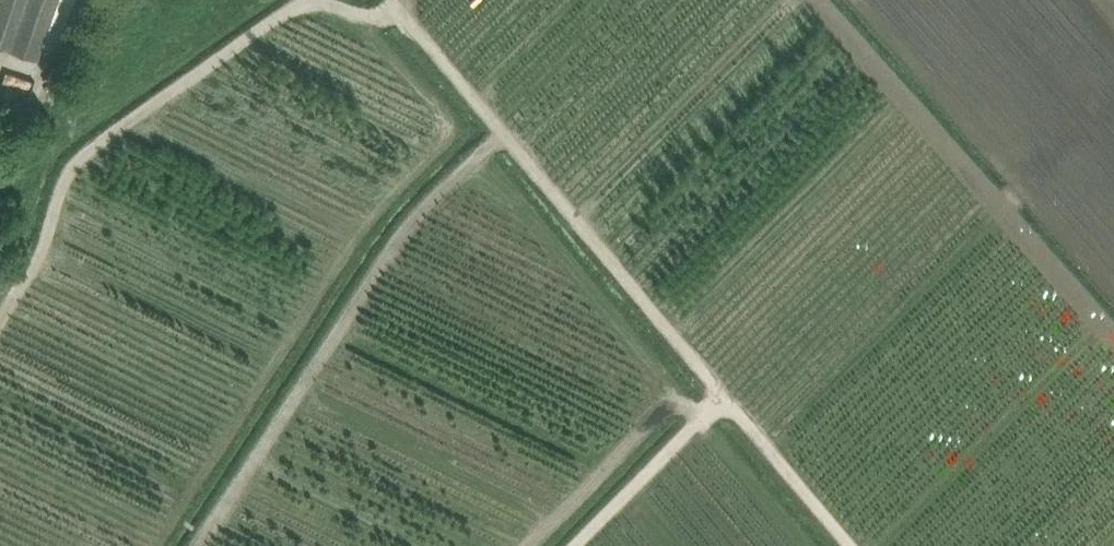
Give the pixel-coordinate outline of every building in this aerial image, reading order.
[(43,43),(59,49),(76,0),(0,0),(0,43),(39,56),(43,43)]
